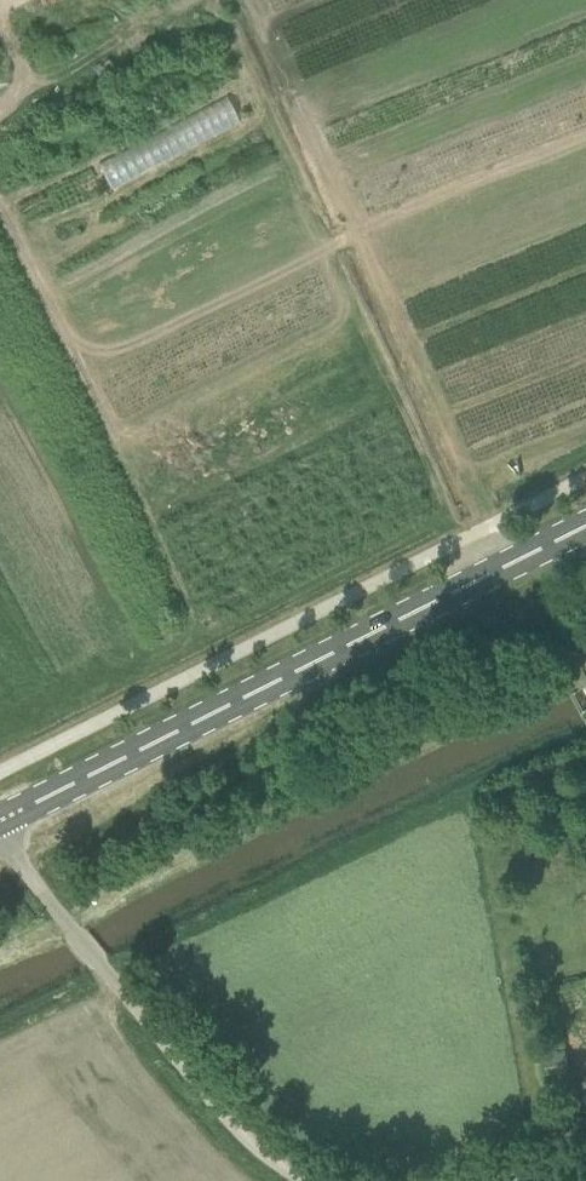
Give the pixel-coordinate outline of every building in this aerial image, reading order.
[(231,100),(98,155),(109,181),(242,126),(231,100)]
